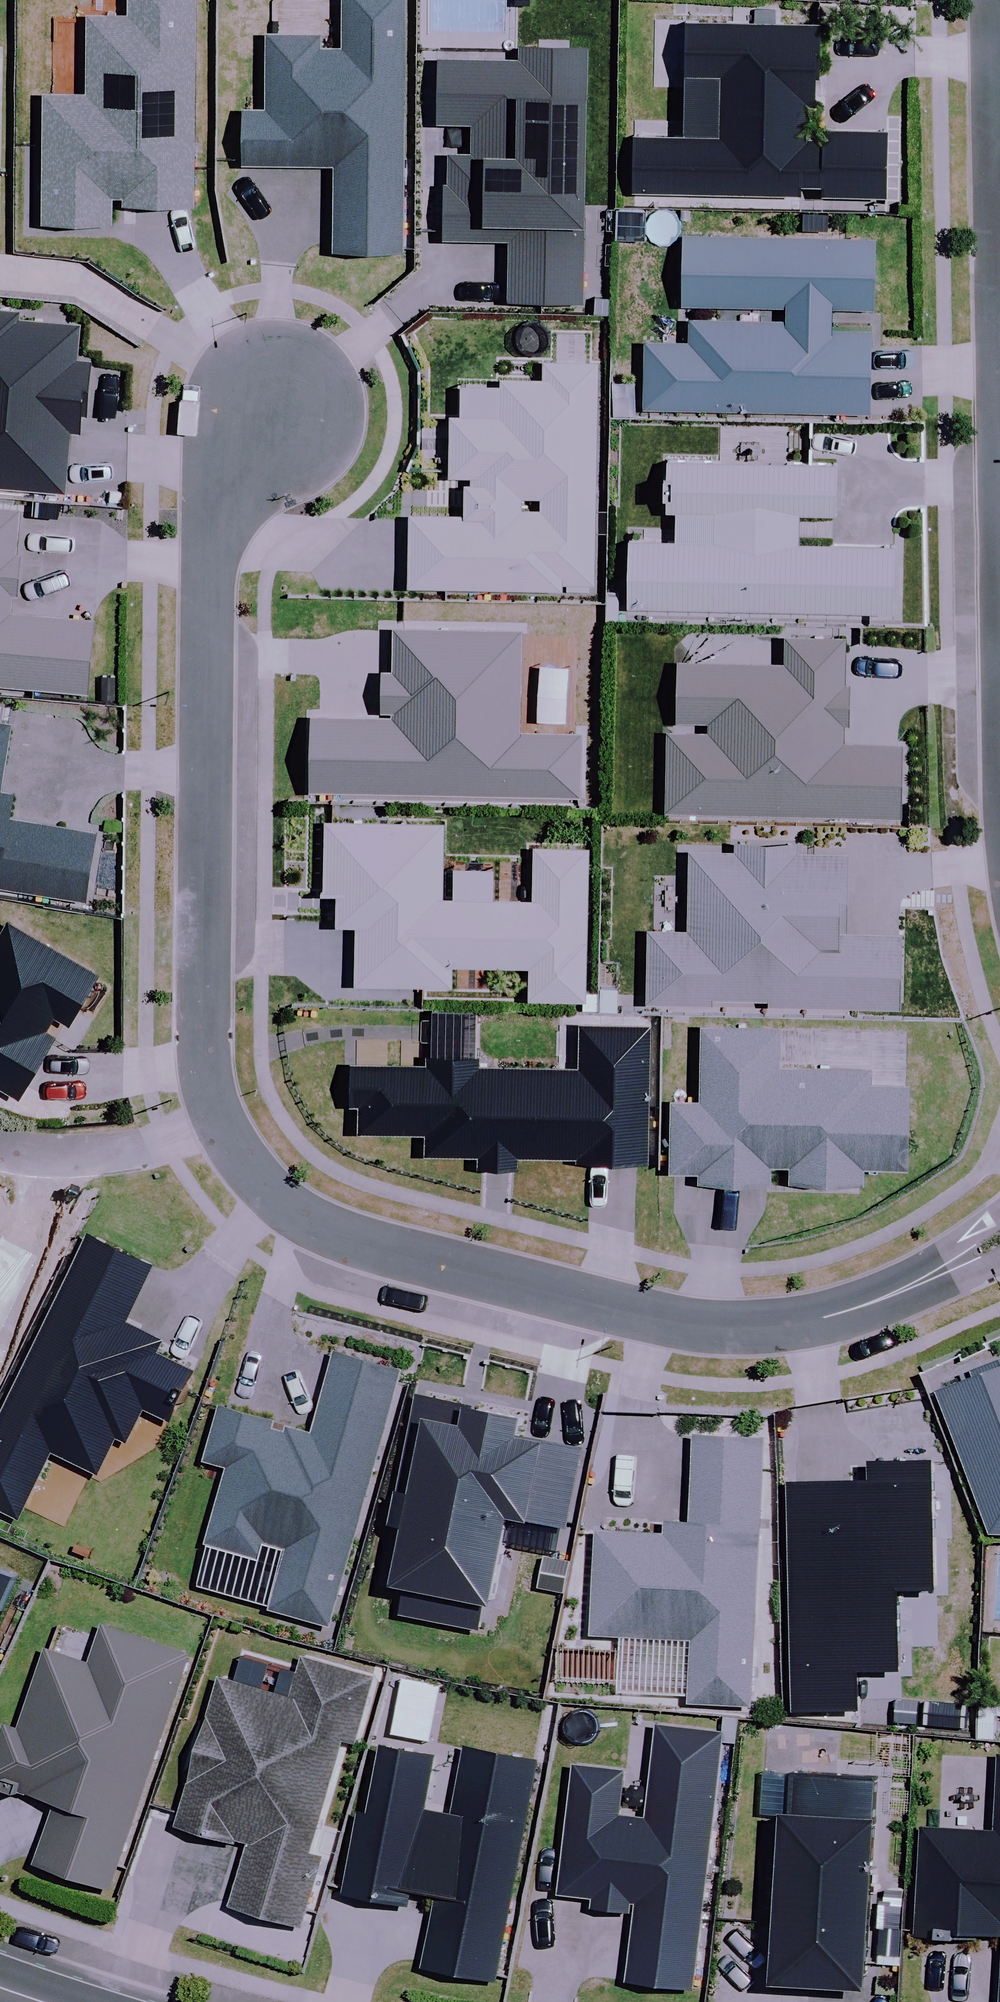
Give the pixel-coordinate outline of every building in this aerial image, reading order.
[(135,10),(94,8),(92,91),(49,89),(47,222),(118,223),(120,195),(128,195),(128,203),(201,205),(204,0),(135,0),(135,10)] [(348,43),(326,43),(327,29),(272,27),(271,104),(250,105),(246,161),(339,161),(341,250),(411,250),(411,0),(348,0),(348,43)] [(694,16),(686,20),(685,73),(696,74),(693,129),(634,133),(633,189),(810,192),(811,182),(833,181),(830,193),(895,193),(897,126),(833,123),(832,132),(817,134),(819,104),(824,103),(827,59),(831,60),(830,18),(694,16)] [(522,46),(432,49),(428,130),(470,132),(469,142),(438,140),(436,243),(508,248),(503,308),(595,310),(600,31),(523,29),(522,46)] [(882,305),(884,235),(688,233),(686,305),(793,305),(793,317),(695,316),(695,339),(650,339),(649,406),(878,410),(879,327),(840,327),(839,308),(882,305)] [(0,305),(0,485),(72,491),(77,431),(88,431),(90,413),(95,413),(98,356),(84,354),(88,318),(27,314),(27,308),(0,305)] [(605,359),(550,359),(549,375),(507,375),(508,413),(457,412),(456,474),(484,474),(478,477),(477,480),(472,480),(472,511),(416,510),(414,585),(569,588),(569,582),(602,582),(605,359)] [(844,509),(844,460),(666,459),(665,511),(683,510),(684,540),(629,540),(627,606),(903,609),(906,543),(806,543),(806,510),(844,509)] [(28,505),(0,502),(0,683),(95,691),(104,616),(19,610),(19,591),(25,593),(29,550),(25,550),(28,505)] [(398,715),(318,712),(315,791),(588,796),(588,730),(526,728),(528,625),(400,623),(398,666),(389,666),(386,710),(398,710),(398,715)] [(851,680),(852,633),(791,631),(793,660),(685,658),(684,721),(715,720),(715,731),(674,731),(670,812),(910,817),(910,741),(851,740),(851,722),(858,722),(861,681),(851,680)] [(0,716),(0,884),(93,898),(104,830),(23,815),(23,791),(8,785),(19,719),(0,716)] [(432,976),(504,977),(504,1009),(568,1011),(572,850),(509,849),(508,905),(419,903),(421,830),(301,827),(300,899),(316,899),(315,932),(347,933),(332,938),(331,993),(432,996),(432,976)] [(855,930),(855,852),(805,851),(806,840),(741,838),(742,849),(694,847),(692,929),(655,928),(653,1000),(720,1002),(720,997),(774,999),(774,1005),(908,1007),(910,931),(855,930)] [(106,971),(13,915),(0,937),(0,1080),(24,1094),(65,1034),(53,1026),(59,1013),(75,1023),(106,971)] [(655,1161),(657,1023),(585,1020),(585,1064),(486,1062),(487,1054),(432,1053),(431,1062),(357,1060),(357,1103),(364,1104),(363,1130),(431,1132),(431,1154),(485,1154),(485,1165),(524,1165),(525,1155),(581,1156),(581,1161),(655,1161)] [(915,1166),(916,1081),(878,1081),(878,1065),(787,1064),(787,1024),(709,1020),(707,1098),(677,1098),(676,1171),(704,1170),(703,1181),(778,1181),(778,1165),(795,1165),(794,1181),(870,1183),(871,1167),(915,1166)] [(94,1227),(0,1423),(0,1505),(23,1516),(57,1448),(103,1472),(121,1435),(133,1440),(151,1408),(179,1422),(204,1367),(163,1347),(170,1335),(134,1315),(161,1261),(94,1227)] [(334,1624),(407,1363),(340,1345),(316,1428),(291,1422),(289,1427),(276,1425),(280,1415),(222,1401),(209,1456),(231,1464),(209,1540),(268,1555),(274,1538),(288,1544),(275,1606),(334,1624)] [(977,1363),(980,1371),(943,1387),(995,1530),(999,1531),(999,1355),(977,1363)] [(530,1407),(424,1387),(399,1513),(417,1517),(405,1578),(412,1579),(405,1610),(485,1626),(491,1594),(501,1596),(518,1511),(572,1522),(587,1441),(526,1429),(530,1407)] [(759,1705),(772,1434),(701,1431),(697,1517),(668,1516),(668,1527),(597,1524),(592,1635),(693,1640),(690,1702),(759,1705)] [(950,1586),(946,1450),(875,1453),(878,1472),(793,1475),(801,1707),(867,1705),(869,1666),(911,1665),(909,1587),(950,1586)] [(15,1584),(0,1577),(0,1617),(15,1584)] [(105,1631),(102,1639),(59,1624),(22,1730),(11,1726),(0,1759),(0,1788),(58,1808),(38,1867),(110,1892),(190,1660),(105,1631)] [(305,1656),(301,1671),(246,1655),(237,1685),(220,1680),(177,1826),(252,1849),(235,1908),(303,1928),(324,1857),(314,1854),(347,1742),(357,1745),(377,1678),(305,1656)] [(632,1976),(697,1984),(727,1726),(661,1718),(650,1816),(623,1813),(628,1768),(581,1763),(566,1888),(602,1892),(600,1902),(640,1906),(632,1976)] [(468,1749),(465,1764),(442,1759),(381,1746),(349,1898),(410,1911),(413,1900),(439,1905),(425,1970),(497,1986),(545,1765),(468,1749)] [(806,1768),(804,1805),(793,1804),(782,1977),(874,1983),(886,1811),(879,1810),(881,1774),(806,1768)] [(999,1801),(989,1801),(987,1835),(924,1832),(919,1940),(999,1944),(999,1776),(999,1801)]
